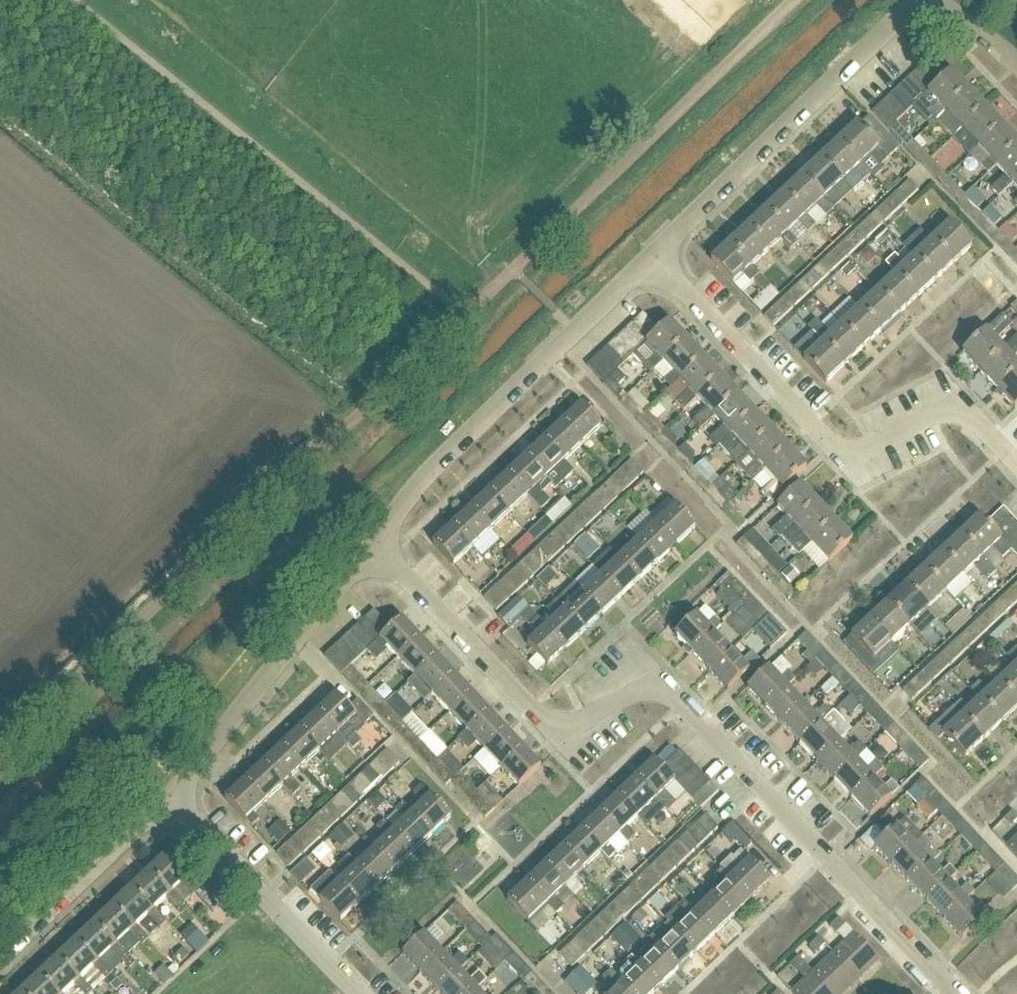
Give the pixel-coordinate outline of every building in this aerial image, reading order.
[(934,90),(943,82),(926,64),(917,73),(934,90)] [(925,98),(928,96),(934,90),(917,73),(909,81),(925,98)] [(945,114),(969,92),(952,73),(943,82),(934,90),(928,96),(937,105),(928,114),(936,121),(944,114),(945,114)] [(916,107),(925,98),(909,81),(900,89),(916,107)] [(908,115),(916,107),(900,89),(891,97),(908,115)] [(962,133),(986,110),(969,92),(945,114),(962,133)] [(899,123),(908,115),(891,97),(882,105),(899,123)] [(896,125),(899,123),(882,105),(874,114),(890,131),(897,125),(896,125)] [(979,151),(1003,128),(986,110),(962,133),(979,151)] [(897,125),(890,131),(903,145),(909,139),(897,125)] [(838,144),(860,167),(870,158),(880,169),(899,151),(881,133),(871,142),(857,126),(838,144)] [(996,169),(1016,149),(1016,143),(1003,128),(979,151),(989,162),(981,169),(988,176),(996,169)] [(920,163),(926,157),(914,143),(907,149),(920,163)] [(870,178),(860,167),(838,144),(820,161),(842,184),(850,176),(860,187),(870,178)] [(1016,183),(1016,149),(996,169),(1004,178),(990,191),(997,199),(1012,186),(1013,187),(1016,183)] [(802,177),(824,201),(833,192),(842,202),(851,194),(842,184),(820,161),(802,177)] [(937,181),(943,175),(931,162),(924,168),(937,181)] [(824,219),(833,210),(824,201),(802,177),(784,194),(806,218),(815,209),(824,219)] [(953,199),(960,193),(948,180),(941,186),(953,199)] [(900,192),(909,201),(918,193),(909,183),(900,192)] [(900,210),(909,201),(900,192),(891,200),(900,210)] [(806,218),(784,194),(766,211),(788,234),(797,226),(806,236),(815,228),(806,218)] [(970,217),(977,211),(965,198),(958,204),(970,217)] [(891,218),(900,210),(891,200),(882,208),(891,218)] [(882,226),(891,218),(882,208),(873,217),(882,226)] [(787,235),(788,234),(766,211),(748,228),(770,251),(780,242),(789,252),(796,245),(787,235)] [(987,236),(989,234),(994,229),(982,216),(975,222),(987,236)] [(873,235),(882,226),(873,217),(864,225),(873,235)] [(864,243),(873,235),(864,225),(855,234),(864,243)] [(931,243),(953,266),(971,249),(950,225),(931,243)] [(752,268),(770,251),(748,228),(730,245),(752,268)] [(886,233),(875,243),(880,248),(891,239),(886,233)] [(855,252),(864,243),(855,234),(846,242),(855,252)] [(1004,253),(1011,247),(998,234),(992,240),(1004,253)] [(687,239),(681,245),(696,259),(702,252),(687,239)] [(846,260),(855,252),(846,242),(837,251),(846,260)] [(935,283),(953,266),(931,243),(913,259),(935,283)] [(763,293),(770,287),(752,268),(730,245),(712,262),(733,285),(744,275),(752,283),(753,282),(763,293)] [(869,250),(859,259),(868,268),(877,259),(869,250)] [(837,269),(846,260),(837,251),(828,259),(837,269)] [(1015,252),(1008,258),(1016,267),(1016,254),(1015,252)] [(828,277),(837,269),(828,259),(819,267),(828,277)] [(935,283),(913,259),(903,269),(895,260),(887,268),(895,276),(917,300),(935,283)] [(851,266),(842,274),(847,279),(855,271),(851,266)] [(819,285),(828,277),(819,267),(810,276),(819,285)] [(810,294),(819,285),(810,276),(801,284),(810,294)] [(899,317),(917,300),(895,276),(877,293),(899,317)] [(801,302),(810,294),(801,284),(792,293),(801,302)] [(792,311),(801,302),(792,293),(783,301),(792,311)] [(881,334),(899,317),(877,293),(859,310),(881,334)] [(783,319),(792,311),(783,301),(774,310),(783,319)] [(774,328),(783,319),(774,310),(765,318),(774,328)] [(863,351),(881,334),(859,310),(841,327),(863,351)] [(651,340),(660,332),(644,314),(635,323),(651,340)] [(980,374),(1003,351),(994,342),(1011,326),(1003,318),(986,333),(963,355),(980,374)] [(863,351),(841,327),(830,337),(815,322),(807,329),(822,344),(844,367),(863,351)] [(642,349),(647,344),(651,340),(635,323),(626,331),(642,349)] [(664,363),(687,341),(670,323),(660,332),(651,340),(647,344),(656,355),(646,365),(654,373),(664,363)] [(633,357),(642,349),(626,331),(617,339),(633,357)] [(624,365),(633,357),(617,339),(608,348),(624,365)] [(997,392),(1016,372),(1016,366),(1011,359),(1016,353),(1016,339),(1003,351),(980,374),(997,392)] [(681,381),(704,359),(687,341),(664,363),(673,373),(663,383),(671,391),(681,381)] [(826,385),(844,367),(822,344),(804,361),(826,385)] [(614,375),(617,372),(624,365),(608,348),(598,357),(614,375)] [(610,378),(614,375),(598,357),(588,367),(604,384),(610,379),(610,378)] [(698,399),(721,378),(704,359),(681,381),(690,390),(675,405),(682,413),(697,399),(698,399)] [(604,384),(603,385),(615,398),(622,392),(618,387),(625,380),(617,372),(614,375),(610,378),(610,379),(604,384)] [(997,392),(1014,410),(1016,407),(1016,372),(997,392)] [(715,417),(738,396),(721,378),(698,399),(707,409),(691,423),(699,431),(714,417),(715,417)] [(732,436),(755,414),(738,396),(715,417),(723,427),(708,441),(716,450),(731,435),(732,436)] [(633,416),(639,410),(627,397),(621,403),(633,416)] [(562,425),(582,447),(601,429),(581,407),(562,425)] [(749,454),(772,432),(755,414),(732,436),(740,445),(727,457),(735,465),(748,453),(749,454)] [(650,435),(657,429),(644,415),(637,421),(650,435)] [(564,464),(582,447),(562,425),(544,442),(564,464)] [(765,472),(789,450),(772,432),(749,454),(758,463),(743,476),(750,485),(765,471),(765,472)] [(666,453),(673,446),(661,433),(654,440),(666,453)] [(621,457),(625,453),(629,449),(615,435),(607,442),(621,457)] [(573,474),(564,464),(544,442),(525,460),(546,481),(551,486),(555,491),(573,474)] [(789,450),(765,472),(771,478),(755,494),(767,505),(782,490),(783,490),(806,469),(789,450)] [(683,471),(690,464),(678,451),(671,457),(683,471)] [(551,486),(546,481),(525,460),(507,477),(527,498),(527,499),(540,512),(550,503),(542,495),(551,486)] [(622,471),(635,484),(644,475),(632,462),(622,471)] [(700,489),(707,482),(715,475),(703,462),(695,469),(688,476),(700,489)] [(625,492),(635,484),(622,471),(613,479),(625,492)] [(712,487),(705,494),(717,507),(731,494),(724,476),(712,487)] [(509,515),(527,499),(527,498),(507,477),(489,494),(509,515)] [(616,501),(625,492),(613,479),(604,488),(616,501)] [(781,539),(818,505),(801,486),(778,508),(787,518),(771,532),(779,541),(781,539)] [(607,510),(616,501),(604,488),(595,496),(607,510)] [(490,533),(509,515),(489,494),(470,511),(490,533)] [(598,518),(607,510),(595,496),(586,505),(598,518)] [(549,525),(568,507),(559,499),(541,516),(549,525)] [(589,527),(598,518),(586,505),(576,514),(589,527)] [(734,525),(741,518),(728,505),(721,512),(734,525)] [(811,544),(835,523),(818,505),(781,539),(798,557),(811,544)] [(657,525),(677,547),(696,529),(676,507),(657,525)] [(994,535),(1012,518),(1003,509),(986,526),(994,535)] [(472,550),(490,533),(470,511),(452,528),(472,550)] [(579,535),(589,527),(576,514),(567,522),(579,535)] [(1016,530),(1016,524),(1012,518),(994,535),(1002,544),(1016,530)] [(994,535),(986,526),(979,519),(960,536),(982,560),(992,551),(1001,561),(1010,552),(1002,544),(994,535)] [(570,544),(579,535),(567,522),(558,531),(570,544)] [(835,523),(811,544),(828,563),(852,541),(835,523)] [(658,564),(677,547),(657,525),(638,542),(658,564)] [(453,568),(472,550),(452,528),(433,546),(453,568)] [(1016,547),(1016,530),(1002,544),(1010,552),(1011,553),(1016,547)] [(561,552),(570,544),(558,531),(549,539),(561,552)] [(982,560),(960,536),(942,553),(964,577),(973,569),(986,582),(995,574),(982,560)] [(552,561),(561,552),(549,539),(540,548),(552,561)] [(749,558),(756,552),(744,539),(737,545),(749,558)] [(640,581),(658,564),(638,542),(620,559),(640,581)] [(543,570),(552,561),(540,548),(530,557),(543,570)] [(946,594),(964,577),(942,553),(924,570),(946,594)] [(533,578),(543,570),(530,557),(521,565),(533,578)] [(766,577),(773,570),(761,557),(754,563),(766,577)] [(622,598),(640,581),(620,559),(601,577),(622,598)] [(524,587),(533,578),(521,565),(512,574),(524,587)] [(790,568),(781,577),(790,586),(799,577),(790,568)] [(928,610),(946,594),(924,570),(906,587),(928,611),(928,610)] [(515,595),(524,587),(512,574),(503,582),(515,595)] [(783,595),(790,589),(777,575),(770,581),(783,595)] [(603,615),(622,598),(601,577),(583,594),(603,615)] [(739,602),(748,594),(736,581),(727,589),(739,602)] [(506,604),(515,595),(503,582),(493,591),(506,604)] [(583,594),(574,584),(556,601),(565,611),(585,633),(603,615),(583,594)] [(938,621),(928,610),(928,611),(906,587),(888,604),(910,628),(920,618),(930,628),(938,621)] [(496,613),(506,604),(493,591),(484,600),(496,613)] [(1016,604),(1016,597),(1011,591),(1002,600),(1011,609),(1016,604)] [(509,628),(529,610),(518,598),(498,617),(509,628)] [(756,620),(765,612),(753,599),(744,607),(756,620)] [(1002,618),(1011,609),(1002,600),(993,608),(1002,618)] [(585,633),(565,611),(556,601),(545,611),(554,621),(546,628),(566,650),(585,633)] [(892,644),(910,628),(888,604),(870,621),(892,644)] [(993,626),(1002,618),(993,608),(984,616),(993,626)] [(385,637),(393,629),(375,611),(367,618),(385,637)] [(693,656),(715,635),(713,633),(720,628),(713,620),(706,626),(697,616),(675,637),(693,656)] [(984,635),(993,626),(984,616),(975,625),(984,635)] [(376,644),(381,640),(385,637),(367,618),(359,626),(376,644)] [(770,618),(754,633),(772,652),(780,644),(788,637),(770,618)] [(566,650),(546,628),(538,619),(530,627),(538,636),(527,646),(547,668),(566,650)] [(399,659),(421,639),(403,620),(393,629),(385,637),(381,640),(376,644),(368,652),(366,654),(375,663),(386,652),(385,651),(389,647),(399,659)] [(873,662),(892,644),(870,621),(851,638),(873,662)] [(975,643),(984,635),(975,625),(966,633),(975,643)] [(368,652),(376,644),(359,626),(351,634),(368,652)] [(966,652),(975,643),(966,633),(957,642),(966,652)] [(360,660),(366,654),(368,652),(351,634),(342,641),(360,660)] [(816,660),(825,652),(808,634),(799,642),(809,653),(804,658),(811,666),(817,661),(816,660)] [(710,674),(732,653),(715,635),(693,656),(710,674)] [(416,677),(438,657),(421,639),(399,659),(416,677)] [(351,667),(360,660),(342,641),(334,649),(351,667)] [(957,660),(966,652),(957,642),(948,650),(957,660)] [(343,675),(351,667),(334,649),(326,657),(343,675)] [(1015,649),(1006,658),(1015,668),(1016,670),(1016,651),(1015,649)] [(948,668),(957,660),(948,650),(939,659),(948,668)] [(732,653),(710,674),(728,693),(750,672),(760,663),(749,651),(739,661),(732,653)] [(816,660),(817,661),(828,673),(837,665),(825,652),(816,660)] [(433,695),(455,675),(438,657),(416,677),(433,695)] [(939,677),(948,668),(939,659),(930,667),(939,677)] [(1015,668),(1006,676),(996,666),(988,674),(997,685),(1016,706),(1016,670),(1015,668)] [(930,685),(939,677),(930,667),(921,676),(930,685)] [(787,689),(788,689),(796,681),(789,673),(780,681),(770,670),(748,690),(766,709),(787,689)] [(845,692),(854,683),(842,671),(833,679),(845,692)] [(361,694),(370,685),(358,672),(349,681),(361,694)] [(451,714),(472,694),(455,675),(433,695),(451,714)] [(921,694),(930,685),(921,676),(912,684),(921,694)] [(912,702),(921,694),(912,684),(902,693),(912,702)] [(997,685),(987,694),(977,684),(969,691),(979,702),(1001,725),(1016,710),(1016,706),(997,685)] [(805,707),(788,689),(787,689),(766,709),(783,727),(805,707)] [(863,710),(871,702),(859,689),(850,697),(863,710)] [(378,712),(387,704),(375,691),(366,699),(378,712)] [(468,732),(489,712),(472,694),(451,714),(467,731),(468,732)] [(357,717),(337,695),(318,712),(339,734),(354,750),(363,742),(348,726),(357,717)] [(983,742),(1001,725),(979,702),(968,712),(960,704),(953,710),(961,718),(983,742)] [(801,746),(822,725),(805,707),(783,727),(801,746)] [(879,728),(888,720),(876,707),(867,715),(879,728)] [(395,730),(404,722),(392,709),(383,717),(395,730)] [(339,734),(318,712),(300,730),(320,752),(339,734)] [(485,750),(506,730),(489,712),(468,732),(467,731),(457,741),(468,752),(478,743),(485,750)] [(834,714),(822,725),(801,746),(818,764),(839,744),(839,743),(846,736),(851,732),(834,714)] [(964,759),(983,742),(961,718),(942,736),(964,759)] [(896,746),(905,739),(893,726),(885,734),(896,746)] [(413,749),(421,741),(409,727),(400,735),(413,749)] [(320,752),(300,730),(281,747),(302,769),(320,752)] [(485,750),(502,768),(523,748),(506,730),(485,750)] [(835,782),(857,762),(856,761),(866,752),(858,744),(848,753),(839,744),(818,764),(835,782)] [(914,765),(922,757),(911,745),(902,752),(914,765)] [(430,767),(438,759),(427,746),(418,754),(430,767)] [(301,791),(291,779),(302,769),(281,747),(263,764),(284,786),(282,788),(293,798),(301,791)] [(523,748),(502,768),(520,787),(541,767),(523,748)] [(379,759),(391,772),(400,763),(388,750),(379,759)] [(670,777),(687,761),(679,752),(662,768),(670,777)] [(382,780),(391,772),(379,759),(370,767),(382,780)] [(677,785),(695,769),(687,761),(670,777),(677,785)] [(853,801),(874,780),(884,771),(874,761),(864,770),(857,762),(835,782),(853,801)] [(664,793),(675,783),(654,762),(635,779),(666,811),(668,813),(676,805),(664,793)] [(265,803),(282,788),(284,786),(263,764),(245,782),(265,803)] [(447,786),(456,778),(444,764),(435,772),(447,786)] [(372,789),(382,780),(370,767),(360,776),(372,789)] [(685,793),(703,777),(695,769),(677,785),(685,793)] [(363,798),(372,789),(360,776),(351,785),(363,798)] [(693,801),(711,785),(703,777),(685,793),(693,801)] [(469,799),(478,791),(466,778),(457,786),(469,799)] [(637,819),(647,829),(666,811),(635,779),(617,797),(638,818),(637,819)] [(874,780),(853,801),(870,820),(892,799),(900,792),(892,784),(884,791),(874,780)] [(946,805),(923,780),(914,788),(938,813),(946,805)] [(259,821),(253,815),(265,803),(245,782),(226,799),(246,821),(247,821),(252,827),(259,821)] [(354,806),(363,798),(351,785),(342,793),(354,806)] [(711,785),(693,801),(701,810),(719,793),(711,785)] [(413,814),(433,835),(452,817),(432,796),(422,786),(413,794),(423,804),(413,814)] [(345,815),(354,806),(342,793),(333,802),(345,815)] [(378,795),(369,803),(377,812),(383,806),(383,800),(378,795)] [(486,818),(495,810),(483,797),(474,805),(486,818)] [(627,828),(637,819),(638,818),(617,797),(599,814),(619,836),(627,845),(635,837),(627,828)] [(336,823),(345,815),(333,802),(324,810),(336,823)] [(433,835),(413,814),(412,814),(403,804),(395,812),(404,822),(394,831),(415,852),(433,835)] [(326,832),(336,823),(324,810),(314,819),(326,832)] [(955,831),(964,823),(952,811),(943,819),(955,831)] [(609,846),(619,836),(599,814),(581,832),(601,853),(601,854),(608,862),(616,854),(609,846)] [(1016,822),(1016,818),(1012,814),(1004,822),(1010,829),(1016,822)] [(696,825),(709,838),(718,829),(705,816),(696,825)] [(893,867),(922,840),(914,831),(906,838),(887,818),(875,829),(885,839),(875,848),(893,867)] [(317,840),(326,832),(314,819),(305,828),(317,840)] [(270,833),(281,844),(293,832),(282,821),(270,833)] [(415,852),(394,831),(384,822),(376,829),(386,839),(376,848),(397,870),(415,852)] [(700,846),(709,838),(696,825),(687,833),(700,846)] [(342,827),(331,837),(340,847),(351,837),(342,827)] [(308,849),(317,840),(305,828),(296,836),(308,849)] [(972,850),(981,842),(969,829),(960,837),(972,850)] [(583,871),(601,854),(601,853),(581,832),(563,849),(583,871)] [(690,855),(700,846),(687,833),(678,842),(690,855)] [(741,835),(735,840),(744,849),(750,844),(741,835)] [(299,858),(308,849),(296,836),(287,845),(299,858)] [(1007,849),(1016,860),(1016,839),(1007,849)] [(910,885),(932,865),(939,858),(922,840),(893,867),(910,885)] [(681,863),(690,855),(678,842),(669,851),(681,863)] [(290,866),(299,858),(287,845),(277,853),(290,866)] [(989,867),(998,859),(986,847),(978,855),(989,867)] [(378,887),(397,870),(376,848),(358,865),(378,887)] [(572,881),(583,871),(563,849),(544,867),(565,888),(574,899),(583,891),(572,881)] [(672,872),(681,863),(669,851),(660,859),(672,872)] [(732,859),(721,869),(722,870),(731,879),(751,901),(770,883),(750,861),(741,852),(733,860),(732,859)] [(170,896),(173,893),(185,882),(214,912),(220,906),(204,888),(191,875),(188,877),(167,856),(148,873),(170,896)] [(340,882),(360,904),(378,887),(358,865),(357,866),(349,857),(341,864),(349,873),(346,876),(340,882)] [(663,881),(672,872),(660,859),(651,868),(663,881)] [(927,904),(949,883),(956,876),(948,868),(941,875),(932,865),(910,885),(927,904)] [(1007,886),(1016,878),(1003,865),(995,874),(1007,886)] [(565,888),(544,867),(526,884),(547,905),(556,916),(563,909),(553,899),(565,888)] [(654,889),(663,881),(651,868),(642,876),(654,889)] [(751,901),(731,879),(722,870),(714,877),(723,887),(713,897),(733,918),(751,901)] [(186,906),(173,893),(170,896),(148,873),(130,891),(151,913),(155,910),(166,899),(179,912),(186,906)] [(321,900),(341,922),(360,904),(340,882),(331,873),(312,891),(321,900)] [(645,898),(654,889),(642,876),(633,885),(645,898)] [(945,922),(966,901),(974,895),(966,886),(958,893),(949,883),(927,904),(945,922)] [(528,923),(547,905),(526,884),(507,902),(528,923)] [(636,907),(645,898),(633,885),(624,894),(636,907)] [(167,923),(155,910),(151,913),(130,891),(112,908),(133,931),(137,927),(148,917),(160,930),(167,923)] [(627,915),(636,907),(624,894),(615,902),(627,915)] [(715,935),(733,918),(713,897),(694,914),(715,935)] [(966,901),(945,922),(963,941),(984,920),(966,901)] [(618,924),(627,915),(615,902),(606,911),(618,924)] [(683,902),(666,919),(670,923),(677,930),(676,931),(697,953),(715,935),(694,914),(683,902)] [(462,925),(471,916),(458,903),(449,911),(462,925)] [(149,940),(137,927),(133,931),(112,908),(93,925),(115,948),(118,945),(130,934),(142,947),(149,940)] [(609,932),(618,924),(606,911),(597,919),(609,932)] [(632,920),(639,927),(648,919),(641,912),(632,920)] [(600,941),(609,932),(597,919),(588,928),(600,941)] [(837,935),(846,926),(839,920),(830,928),(837,935)] [(478,942),(487,934),(475,921),(466,929),(478,942)] [(676,931),(677,930),(670,923),(662,930),(669,938),(658,949),(678,970),(697,953),(676,931)] [(131,958),(118,945),(115,948),(93,925),(75,943),(96,965),(100,962),(111,951),(124,964),(125,963),(130,959),(131,958)] [(591,950),(600,941),(588,928),(579,937),(591,950)] [(199,933),(188,943),(198,953),(209,943),(199,933)] [(422,973),(443,952),(425,933),(404,953),(422,973)] [(501,956),(509,947),(497,934),(489,943),(501,956)] [(833,955),(859,982),(879,962),(854,935),(833,955)] [(582,958),(591,950),(579,937),(570,945),(582,958)] [(817,954),(826,946),(819,939),(810,948),(817,954)] [(112,975),(100,962),(96,965),(75,943),(57,960),(78,982),(81,979),(93,968),(105,982),(111,976),(112,975)] [(573,967),(582,958),(570,945),(561,954),(573,967)] [(660,988),(678,970),(658,949),(640,966),(660,988)] [(183,951),(173,961),(179,966),(189,957),(183,951)] [(461,971),(469,964),(459,954),(452,962),(443,952),(422,973),(439,991),(461,971)] [(518,974),(527,966),(515,953),(506,961),(518,974)] [(859,982),(833,955),(814,974),(832,993),(846,993),(859,982)] [(640,966),(639,966),(631,958),(624,965),(632,973),(622,983),(621,984),(631,993),(654,993),(660,988),(640,966)] [(130,959),(125,963),(130,969),(135,964),(130,959)] [(797,974),(806,965),(799,959),(790,967),(797,974)] [(54,993),(66,993),(74,986),(82,993),(92,993),(94,992),(81,979),(78,982),(57,960),(38,977),(54,993)] [(569,981),(582,993),(591,993),(598,988),(580,970),(569,981)] [(166,971),(158,979),(165,986),(173,979),(166,971)] [(461,971),(439,991),(441,993),(473,993),(478,989),(478,990),(486,982),(479,973),(470,981),(461,971)] [(535,992),(544,984),(531,971),(523,979),(535,992)] [(622,983),(611,972),(602,980),(613,991),(610,993),(631,993),(621,984),(622,983)] [(814,974),(793,993),(832,993),(814,974)] [(111,976),(105,982),(110,986),(116,980),(111,976)] [(38,977),(20,993),(54,993),(38,977)]
